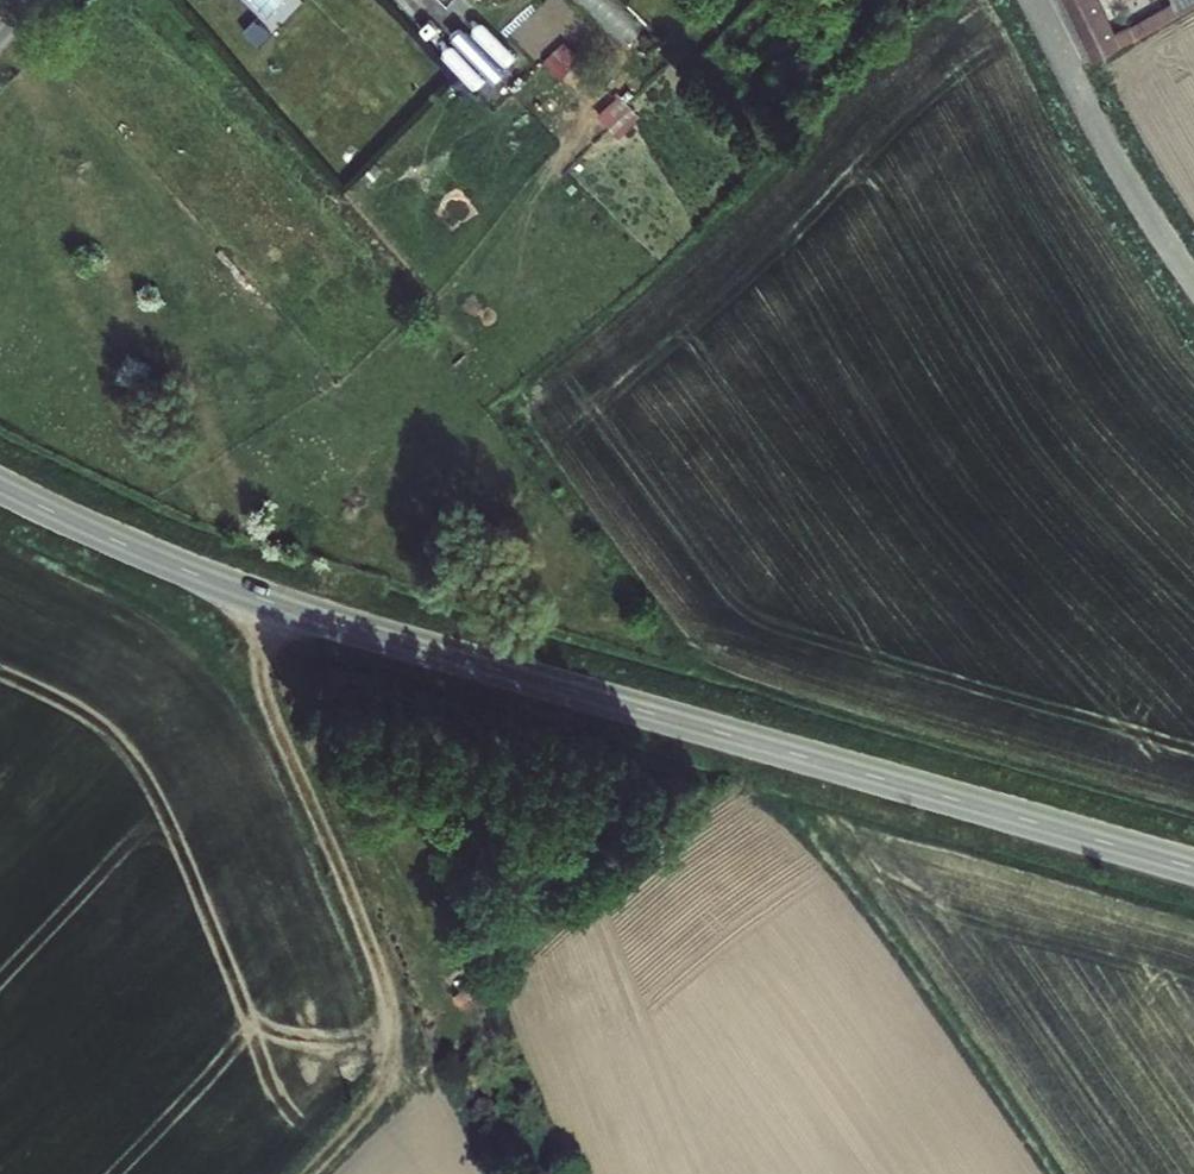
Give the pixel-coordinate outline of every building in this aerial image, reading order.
[(1116,25),(1104,0),(1078,0),(1103,51),(1186,0),(1152,0),(1116,25)]
